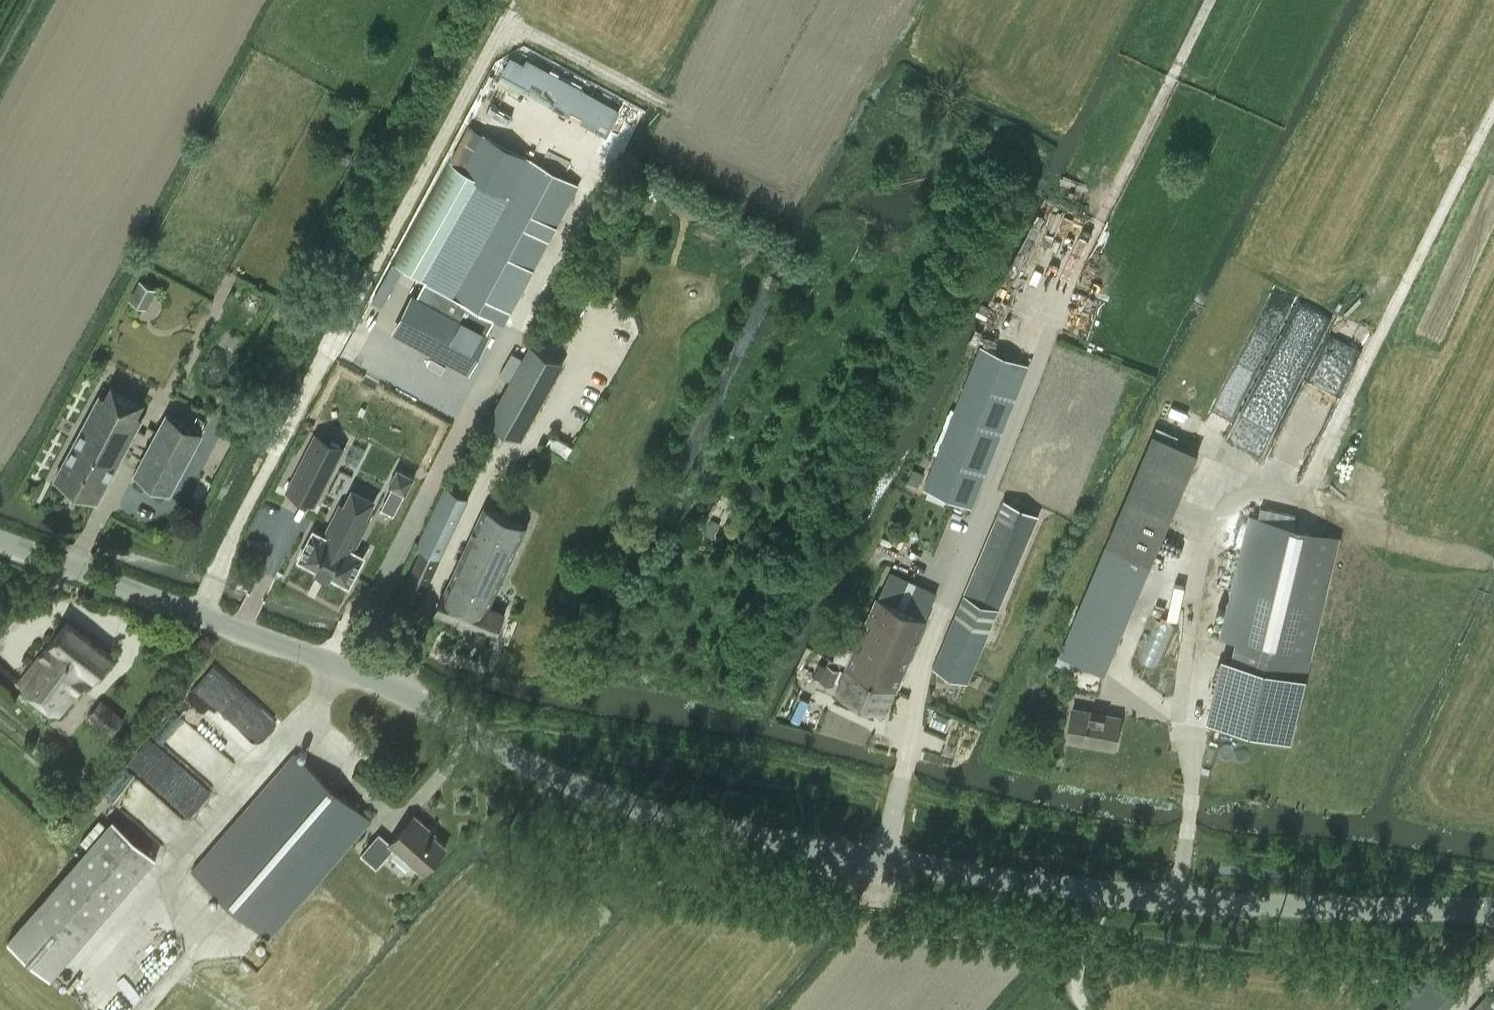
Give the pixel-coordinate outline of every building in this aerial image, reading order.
[(612,130),(625,104),(529,56),(516,82),(612,130)] [(346,149),(339,160),(347,165),(353,153),(346,149)] [(473,179),(389,339),(478,386),(583,186),(530,158),(508,198),(473,179)] [(139,280),(129,298),(145,307),(155,289),(139,280)] [(1295,300),(1248,412),(1283,426),(1280,432),(1320,448),(1369,330),(1295,300)] [(1029,364),(981,345),(924,487),(972,506),(1029,364)] [(522,439),(559,371),(525,353),(489,421),(522,439)] [(98,500),(143,416),(101,393),(55,477),(98,500)] [(1209,422),(1202,419),(1165,403),(1156,425),(1201,443),(1209,422)] [(170,492),(203,432),(167,413),(135,473),(170,492)] [(315,432),(286,489),(315,504),(344,448),(315,432)] [(552,435),(546,445),(567,457),(573,447),(552,435)] [(913,469),(908,481),(919,485),(924,473),(913,469)] [(393,486),(382,508),(394,514),(405,492),(406,493),(414,478),(399,470),(391,485),(393,486)] [(751,478),(743,485),(756,500),(763,494),(751,478)] [(418,605),(469,497),(445,488),(419,545),(423,547),(400,596),(418,605)] [(1005,499),(964,594),(999,608),(1039,513),(1005,499)] [(314,529),(299,558),(319,568),(318,570),(329,575),(330,573),(349,583),(364,555),(354,550),(371,518),(340,502),(324,534),(314,529)] [(444,594),(436,610),(437,610),(496,633),(501,621),(506,609),(490,603),(496,591),(526,525),(484,506),(444,594)] [(736,537),(709,524),(690,564),(717,576),(736,537)] [(1150,565),(1106,546),(1060,654),(1104,673),(1150,565)] [(877,601),(847,667),(837,690),(885,712),(927,618),(925,617),(937,592),(891,571),(877,601)] [(940,652),(934,666),(945,671),(968,681),(999,608),(964,594),(940,652)] [(1263,609),(1228,601),(1220,636),(1255,644),(1263,609)] [(1142,660),(1161,665),(1172,622),(1153,617),(1142,660)] [(96,678),(112,657),(67,621),(19,682),(60,714),(91,674),(96,678)] [(828,662),(798,650),(791,667),(821,679),(828,662)] [(1214,719),(1301,739),(1315,675),(1228,656),(1214,719)] [(810,693),(800,716),(816,723),(826,700),(810,693)] [(112,732),(124,718),(101,700),(90,713),(112,732)] [(1115,748),(1120,716),(1073,707),(1067,739),(1115,748)] [(936,710),(930,722),(946,729),(951,717),(936,710)] [(151,739),(219,787),(239,759),(172,711),(151,739)] [(295,752),(192,870),(269,937),(372,820),(295,752)] [(391,842),(379,832),(361,853),(377,867),(395,847),(423,871),(446,845),(426,827),(427,825),(415,814),(391,842)] [(80,857),(8,940),(51,977),(157,856),(114,819),(109,825),(101,818),(83,838),(91,845),(80,857)] [(97,1008),(98,1009),(131,1009),(156,985),(137,966),(97,1008)] [(1474,1009),(1493,1009),(1493,987),(1474,1009)]
